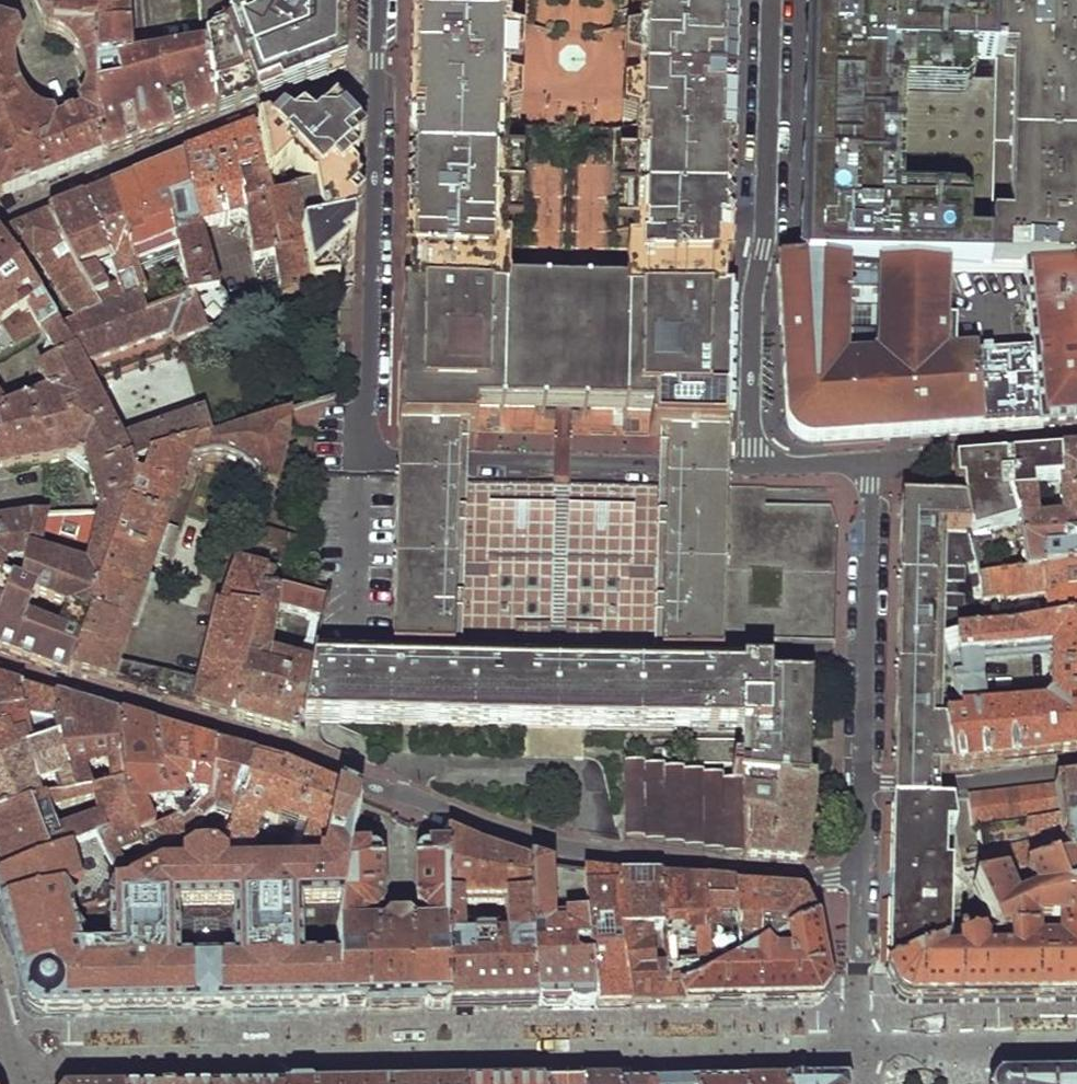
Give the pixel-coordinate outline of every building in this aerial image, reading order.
[(49,181),(103,160),(96,117),(96,39),(52,31),(62,0),(36,0),(49,32),(64,44),(71,50),(77,57),(82,67),(85,77),(84,91),(80,108),(83,116),(56,127),(52,118),(43,117),(36,113),(26,103),(19,91),(15,77),(17,62),(22,44),(15,28),(0,23),(0,200),(49,181)] [(128,0),(84,0),(83,4),(68,0),(62,0),(52,31),(96,39),(96,117),(103,160),(159,139),(215,117),(205,51),(132,64),(128,0)] [(205,51),(215,117),(334,71),(335,48),(338,0),(198,0),(205,51)] [(408,84),(408,90),(405,230),(399,449),(460,450),(460,434),(468,434),(468,432),(476,432),(477,407),(494,408),(497,277),(500,132),(501,86),(504,0),(410,0),(408,84)] [(663,457),(728,458),(729,406),(730,343),(734,161),(735,107),(737,0),(644,0),(643,30),(642,106),(641,132),(638,281),(636,413),(651,413),(650,437),(657,437),(657,441),(663,441),(663,457)] [(997,0),(807,0),(805,102),(801,265),(845,267),(878,267),(945,269),(991,269),(991,225),(969,224),(970,190),(962,181),(901,179),(904,71),(964,73),(972,65),(973,39),(995,39),(997,0)] [(995,39),(991,225),(991,269),(1027,270),(1076,271),(1076,0),(997,0),(995,39)] [(290,123),(253,136),(273,201),(310,192),(319,230),(299,236),(313,298),(339,293),(340,286),(330,274),(349,257),(345,251),(355,244),(356,142),(343,126),(333,125),(290,123)] [(219,150),(185,163),(194,200),(169,210),(192,302),(205,334),(226,325),(224,319),(227,311),(223,298),(215,295),(201,235),(239,226),(246,229),(253,267),(274,263),(280,307),(313,298),(299,236),(319,230),(310,192),(273,201),(253,136),(219,150)] [(145,179),(109,193),(143,298),(139,300),(145,318),(192,302),(169,210),(194,200),(185,163),(172,168),(145,179)] [(94,199),(79,205),(110,271),(116,292),(121,306),(139,300),(143,298),(109,193),(94,199)] [(63,211),(47,217),(72,264),(90,296),(103,314),(121,306),(116,292),(105,295),(97,277),(110,271),(79,205),(63,211)] [(34,289),(48,280),(72,264),(47,217),(30,224),(14,230),(0,240),(0,245),(34,289)] [(16,354),(40,339),(59,327),(34,289),(0,245),(0,330),(16,354)] [(44,470),(85,462),(101,520),(122,520),(132,491),(125,466),(179,448),(207,437),(200,414),(121,443),(89,384),(176,352),(174,347),(205,334),(192,302),(145,318),(139,300),(121,306),(103,314),(90,296),(72,264),(48,280),(77,326),(62,332),(59,327),(40,339),(58,364),(39,375),(47,398),(6,416),(0,407),(0,476),(44,470)] [(1027,270),(1035,355),(944,359),(945,269),(878,267),(877,353),(871,354),(871,361),(844,362),(845,267),(801,265),(779,265),(783,325),(790,413),(790,421),(793,428),(797,435),(802,440),(807,443),(814,445),(824,445),(963,435),(1076,426),(1076,271),(1027,270)] [(638,281),(497,277),(494,408),(562,410),(636,413),(638,281)] [(16,354),(0,330),(0,364),(16,354)] [(179,448),(185,455),(193,457),(217,453),(240,462),(255,479),(257,481),(274,487),(294,413),(207,437),(179,448)] [(122,520),(70,671),(144,693),(150,670),(120,662),(185,455),(179,448),(125,466),(132,491),(122,520)] [(460,450),(399,449),(398,460),(398,477),(393,670),(454,672),(460,487),(460,461),(460,450)] [(1061,455),(1061,477),(1061,489),(1059,492),(1061,517),(1036,518),(1035,495),(1012,497),(1016,526),(1020,544),(1076,539),(1076,454),(1061,455)] [(988,461),(961,463),(962,501),(971,539),(1016,526),(1012,497),(1035,495),(1033,479),(1061,477),(1061,455),(988,461)] [(728,458),(663,457),(663,466),(664,491),(660,678),(724,680),(726,488),(727,467),(728,458)] [(497,488),(460,487),(454,672),(554,675),(660,678),(664,491),(628,490),(560,489),(497,488)] [(767,489),(726,488),(724,680),(770,681),(771,639),(835,640),(839,528),(831,507),(767,506),(767,489)] [(962,501),(902,502),(895,764),(951,764),(944,726),(934,725),(935,639),(941,638),(969,633),(987,632),(983,604),(979,579),(975,554),(971,539),(962,501)] [(14,657),(67,678),(70,671),(122,520),(101,520),(33,520),(23,565),(19,586),(6,580),(0,577),(0,652),(14,657)] [(6,580),(2,563),(23,565),(33,520),(0,525),(0,577),(6,580)] [(297,544),(249,529),(242,567),(270,570),(272,560),(299,568),(301,559),(295,557),(297,544)] [(1020,544),(1024,573),(1076,572),(1076,539),(1020,544)] [(167,674),(161,697),(233,717),(265,588),(271,589),(276,572),(270,570),(242,567),(234,566),(218,610),(214,609),(199,681),(167,674)] [(294,663),(273,656),(283,608),(323,622),(330,591),(276,572),(271,589),(265,588),(233,717),(253,724),(276,731),(294,663)] [(979,579),(983,604),(1046,599),(1049,628),(1076,626),(1076,572),(1024,573),(979,579)] [(953,768),(1076,754),(1076,626),(1049,628),(1050,653),(1049,698),(1043,707),(986,710),(959,718),(944,721),(944,726),(951,764),(953,768)] [(969,633),(941,638),(953,678),(957,700),(959,718),(986,710),(982,659),(1050,653),(1049,628),(987,632),(969,633)] [(393,670),(314,668),(298,724),(405,726),(554,730),(751,736),(751,743),(744,778),(808,784),(809,734),(811,682),(770,681),(724,680),(660,678),(554,675),(454,672),(393,670)] [(150,670),(144,693),(153,695),(161,697),(167,674),(158,672),(150,670)] [(24,717),(22,689),(0,682),(0,717),(24,717)] [(12,761),(12,757),(28,750),(56,740),(59,700),(41,695),(22,689),(24,717),(0,717),(0,765),(12,761)] [(91,709),(59,700),(56,740),(74,795),(91,791),(85,771),(108,766),(111,786),(127,783),(122,718),(91,709)] [(139,723),(122,718),(127,783),(129,803),(140,838),(154,832),(148,808),(165,809),(167,815),(174,814),(157,729),(139,723)] [(176,814),(178,820),(211,802),(216,746),(190,738),(157,729),(174,814),(176,814)] [(0,765),(0,818),(32,806),(26,792),(52,785),(43,802),(74,795),(56,740),(28,750),(12,757),(12,761),(0,765)] [(733,780),(625,762),(624,840),(723,856),(744,860),(744,778),(751,743),(697,742),(697,765),(735,766),(733,780)] [(141,846),(157,874),(194,851),(198,848),(192,838),(185,839),(183,834),(217,816),(228,819),(224,832),(208,844),(217,853),(223,858),(247,786),(256,758),(242,753),(229,749),(227,749),(216,746),(211,802),(178,820),(154,832),(140,838),(141,846)] [(270,763),(256,758),(247,786),(274,796),(283,768),(270,763)] [(951,764),(895,764),(894,782),(893,798),(936,799),(937,783),(939,769),(953,768),(951,764)] [(311,780),(283,768),(274,796),(247,786),(223,858),(245,876),(258,846),(248,843),(254,824),(284,831),(287,825),(308,832),(301,858),(325,865),(332,820),(339,791),(311,780)] [(744,778),(744,860),(774,864),(800,867),(804,863),(810,825),(816,785),(808,784),(744,778)] [(0,818),(0,867),(4,876),(44,859),(65,852),(67,853),(97,841),(128,892),(157,874),(141,846),(140,838),(129,803),(127,783),(111,786),(91,791),(74,795),(43,802),(32,806),(0,818)] [(1057,785),(1066,863),(1076,863),(1076,783),(1057,785)] [(1057,785),(971,797),(976,827),(1031,822),(1033,837),(1022,850),(981,860),(986,882),(1003,878),(1018,875),(1052,867),(1066,863),(1057,785)] [(97,841),(67,853),(65,852),(44,859),(4,876),(0,878),(0,902),(2,908),(0,910),(25,1002),(27,1003),(33,1012),(36,1014),(39,1014),(44,1015),(45,1016),(111,1015),(210,1013),(300,1012),(318,1012),(339,1012),(339,956),(300,955),(301,907),(315,907),(316,897),(342,897),(349,854),(353,826),(361,800),(351,796),(339,791),(332,820),(325,865),(324,874),(300,875),(245,876),(223,858),(217,853),(208,844),(198,848),(194,851),(157,874),(128,892),(97,841)] [(889,960),(888,970),(938,953),(951,950),(997,939),(992,910),(949,919),(949,870),(942,869),(944,828),(958,827),(954,803),(953,799),(936,799),(893,798),(894,804),(891,880),(890,933),(889,960)] [(530,868),(491,853),(451,837),(447,839),(446,853),(448,854),(449,932),(449,1010),(493,1009),(537,1009),(530,868)] [(367,854),(349,854),(342,897),(338,927),(339,956),(339,1012),(365,1011),(420,1010),(449,1010),(449,932),(448,854),(446,853),(433,854),(432,857),(427,858),(423,859),(420,863),(420,868),(418,868),(417,914),(426,921),(430,922),(430,932),(416,933),(410,927),(390,927),(383,933),(361,933),(362,921),(367,921),(371,921),(382,915),(381,869),(379,868),(378,863),(375,860),(372,857),(368,856),(367,854)] [(1066,863),(1052,867),(1060,900),(1076,898),(1076,863),(1066,863)] [(888,970),(885,972),(890,984),(896,996),(907,1002),(927,1002),(1001,1002),(1076,1001),(1076,898),(1060,900),(1052,867),(1018,875),(1020,882),(1025,882),(1029,899),(1012,905),(1003,878),(986,882),(992,910),(997,939),(951,950),(953,963),(939,963),(938,953),(888,970)] [(545,871),(530,868),(537,1009),(551,1008),(566,1008),(595,1008),(592,968),(591,941),(586,878),(558,873),(545,871)] [(603,880),(586,878),(591,941),(607,940),(609,966),(592,968),(595,1008),(612,1008),(630,1007),(620,881),(603,880)] [(639,883),(620,881),(630,1007),(657,1007),(675,1007),(683,1007),(682,996),(666,987),(664,956),(652,956),(651,935),(662,934),(660,888),(659,884),(639,883)] [(711,985),(704,886),(687,884),(687,886),(682,886),(660,888),(662,934),(664,956),(666,987),(682,996),(711,985)] [(738,891),(737,887),(720,886),(705,884),(704,886),(711,985),(743,968),(742,952),(740,938),(738,891)] [(758,895),(738,891),(740,938),(742,952),(743,968),(761,958),(761,938),(770,938),(771,953),(785,945),(816,927),(803,900),(799,897),(766,895),(758,895)] [(817,928),(816,927),(785,945),(787,963),(772,963),(766,956),(761,958),(743,968),(711,985),(682,996),(683,1007),(714,1006),(751,1006),(810,1005),(819,1005),(830,991),(817,928)]
